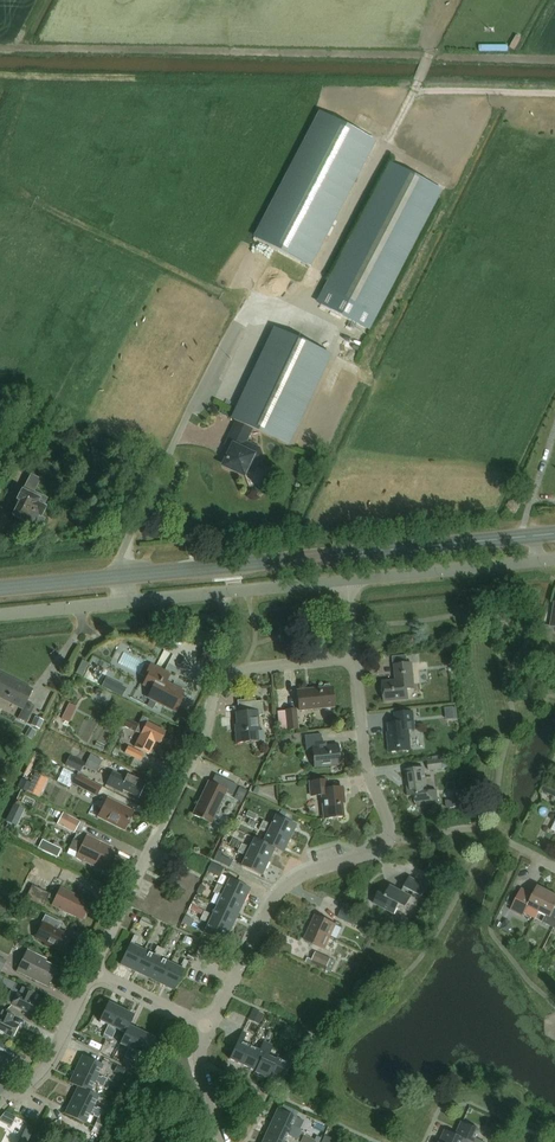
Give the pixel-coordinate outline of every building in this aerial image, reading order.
[(515,34),(509,46),(516,50),(522,37),(515,34)] [(391,163),(318,304),(371,331),(444,191),(391,163)] [(278,328),(234,420),(236,421),(254,430),(285,444),(329,354),(278,328)] [(225,444),(226,447),(228,452),(223,467),(246,478),(249,472),(252,473),(258,470),(264,456),(261,448),(248,442),(254,430),(236,421),(225,444)] [(43,506),(47,498),(35,492),(41,480),(29,474),(15,501),(20,503),(13,517),(33,528),(34,526),(40,529),(45,520),(41,518),(47,508),(43,506)] [(396,680),(383,682),(385,701),(408,699),(407,689),(415,688),(412,663),(408,664),(407,656),(394,657),(396,680)] [(181,697),(183,691),(166,682),(170,674),(151,664),(145,676),(147,677),(144,684),(152,688),(148,697),(176,711),(183,698),(181,697)] [(35,705),(26,701),(32,689),(0,673),(0,696),(23,708),(18,718),(26,722),(35,705)] [(111,676),(106,685),(127,696),(132,686),(111,676)] [(324,687),(297,690),(299,710),(334,706),(332,686),(330,687),(329,685),(325,685),(324,687)] [(238,730),(236,730),(237,743),(258,740),(257,730),(259,729),(258,715),(264,714),(263,700),(256,701),(256,698),(237,700),(238,710),(242,710),(242,712),(236,713),(238,730)] [(71,701),(65,717),(74,721),(80,705),(71,701)] [(457,706),(450,706),(450,718),(458,718),(457,706)] [(288,729),(298,728),(296,709),(286,710),(288,729)] [(287,729),(285,710),(277,711),(279,730),(287,729)] [(409,730),(415,729),(413,711),(395,713),(396,723),(389,724),(390,732),(388,732),(390,752),(411,750),(409,730)] [(160,743),(166,731),(148,722),(150,719),(143,715),(139,724),(129,719),(125,726),(136,731),(136,730),(141,733),(135,746),(149,753),(156,741),(160,743)] [(40,728),(44,720),(35,716),(31,724),(40,728)] [(315,767),(340,765),(338,744),(326,746),(326,742),(322,742),(321,733),(305,735),(306,750),(313,750),(315,767)] [(144,754),(128,746),(124,753),(140,761),(144,754)] [(103,761),(91,755),(85,767),(97,773),(103,761)] [(84,763),(69,756),(65,766),(79,773),(84,763)] [(429,770),(443,768),(442,759),(428,761),(429,770)] [(424,768),(405,770),(409,796),(415,795),(416,806),(440,803),(438,791),(427,792),(424,768)] [(112,771),(106,784),(122,792),(123,790),(138,797),(144,785),(137,781),(138,779),(128,774),(126,778),(112,771)] [(102,787),(77,774),(72,784),(97,796),(102,787)] [(209,781),(193,814),(211,823),(226,792),(233,795),(238,785),(215,774),(211,782),(209,781)] [(26,791),(30,782),(21,779),(18,787),(26,791)] [(342,803),(344,803),(343,787),(328,789),(327,780),(310,781),(312,796),(322,795),(324,818),(343,816),(342,803)] [(108,798),(98,818),(124,831),(134,812),(108,798)] [(19,818),(23,807),(16,804),(11,815),(19,818)] [(74,834),(80,822),(63,813),(57,825),(74,834)] [(263,820),(261,825),(290,839),(297,824),(277,815),(271,826),(267,824),(268,823),(263,820)] [(261,825),(259,829),(264,832),(265,830),(268,832),(263,842),(275,848),(284,852),(290,839),(261,825)] [(105,870),(114,851),(111,850),(112,847),(86,834),(76,856),(105,870)] [(241,843),(239,847),(268,862),(275,848),(263,842),(254,838),(249,849),(246,847),(247,846),(241,843)] [(45,839),(42,847),(62,854),(65,846),(45,839)] [(239,847),(237,852),(242,854),(243,853),(246,854),(241,865),(262,875),(268,862),(239,847)] [(219,874),(222,867),(212,862),(208,869),(219,874)] [(381,890),(374,903),(395,914),(398,907),(404,910),(406,909),(407,906),(424,915),(437,891),(427,886),(428,886),(411,877),(405,887),(415,892),(413,896),(391,885),(388,892),(384,890),(381,890)] [(217,883),(215,887),(244,901),(250,888),(230,878),(225,889),(222,887),(222,886),(217,883)] [(50,893),(32,885),(26,897),(44,906),(50,893)] [(55,899),(52,904),(82,918),(88,905),(77,899),(79,895),(61,886),(59,890),(53,887),(49,896),(55,899)] [(539,913),(549,892),(537,886),(533,894),(522,888),(511,910),(522,916),(524,913),(535,919),(539,913)] [(215,887),(213,892),(218,894),(219,893),(222,894),(217,905),(238,915),(244,901),(215,887)] [(554,925),(554,909),(554,895),(549,892),(539,913),(545,916),(542,922),(554,928),(554,925)] [(204,910),(202,914),(231,928),(238,915),(217,905),(212,916),(208,914),(209,913),(204,910)] [(363,922),(341,911),(338,918),(360,929),(363,922)] [(202,914),(200,919),(205,921),(206,920),(209,921),(204,932),(224,942),(231,928),(202,914)] [(64,953),(72,937),(57,930),(61,923),(45,915),(34,937),(45,943),(44,946),(54,950),(55,948),(64,953)] [(311,927),(330,936),(336,924),(316,915),(311,927)] [(154,923),(142,917),(138,924),(151,930),(154,923)] [(366,937),(375,928),(368,922),(359,930),(366,937)] [(324,949),(330,936),(311,927),(305,940),(324,949)] [(134,934),(120,963),(134,970),(144,949),(133,944),(135,941),(136,942),(139,937),(134,934)] [(182,942),(190,946),(193,940),(185,936),(182,942)] [(144,949),(134,970),(147,977),(161,947),(157,945),(155,951),(156,951),(155,954),(144,949)] [(161,947),(147,977),(161,983),(171,962),(160,957),(162,954),(163,955),(166,949),(161,947)] [(27,950),(17,971),(50,987),(51,984),(54,983),(55,981),(54,979),(59,968),(45,961),(46,959),(27,950)] [(312,959),(307,957),(305,962),(311,964),(312,963),(332,972),(336,962),(315,952),(312,959)] [(171,962),(161,983),(175,990),(189,961),(184,958),(182,964),(183,964),(182,968),(171,962)] [(5,1001),(33,1015),(39,1002),(36,1001),(39,995),(0,976),(0,985),(1,984),(11,989),(5,1001)] [(108,1002),(99,1020),(109,1024),(104,1033),(108,1035),(121,1008),(108,1002)] [(18,1024),(3,1017),(6,1011),(0,1008),(0,1031),(12,1037),(18,1024)] [(121,1008),(108,1035),(112,1037),(116,1028),(124,1032),(128,1025),(129,1026),(135,1014),(121,1008)] [(264,1014),(253,1009),(248,1019),(259,1025),(264,1014)] [(128,1025),(124,1032),(120,1043),(128,1047),(124,1056),(128,1058),(141,1032),(129,1026),(128,1025)] [(242,1031),(230,1058),(243,1064),(251,1046),(242,1043),(247,1033),(242,1031)] [(141,1032),(128,1058),(132,1060),(137,1051),(146,1055),(154,1038),(141,1032)] [(243,1064),(256,1070),(269,1043),(264,1041),(259,1050),(251,1046),(243,1064)] [(256,1070),(255,1072),(269,1078),(269,1076),(268,1076),(276,1060),(268,1056),(273,1045),(269,1043),(256,1070)] [(268,1076),(269,1076),(282,1082),(294,1055),(290,1053),(285,1062),(276,1058),(276,1060),(268,1076)] [(83,1055),(76,1068),(105,1082),(107,1078),(102,1075),(101,1077),(98,1075),(103,1064),(83,1055)] [(122,1078),(126,1069),(115,1064),(111,1072),(122,1078)] [(76,1068),(69,1082),(78,1086),(90,1091),(95,1081),(98,1083),(97,1084),(103,1086),(105,1082),(76,1068)] [(78,1086),(71,1099),(100,1113),(102,1109),(97,1107),(96,1108),(93,1106),(98,1095),(90,1091),(78,1086)] [(71,1099),(65,1113),(85,1123),(90,1112),(94,1114),(93,1115),(98,1118),(100,1113),(71,1099)] [(279,1108),(272,1121),(299,1134),(301,1129),(292,1125),(296,1116),(279,1108)] [(96,1123),(104,1127),(109,1119),(100,1114),(96,1123)] [(272,1121),(267,1134),(284,1141),(287,1134),(297,1139),(299,1134),(272,1121)] [(457,1134),(473,1141),(486,1141),(476,1138),(480,1129),(462,1121),(457,1134)] [(440,1141),(473,1141),(457,1134),(446,1129),(440,1141)] [(284,1141),(267,1134),(263,1141),(285,1141),(284,1141)]
